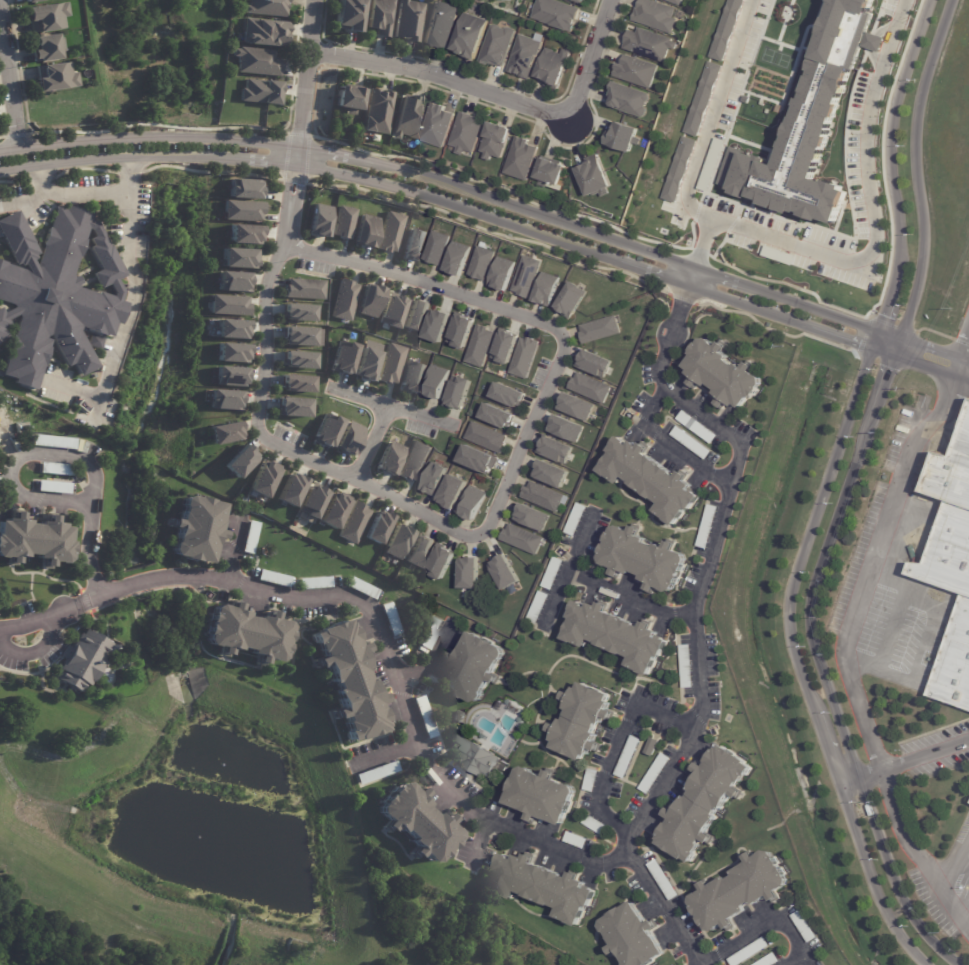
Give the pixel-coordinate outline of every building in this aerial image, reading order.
[(249,6),(250,0),(288,0),(287,16),(244,12),(244,6),(249,6)] [(336,29),(340,0),(366,0),(361,33),(336,29)] [(366,28),(371,0),(396,0),(389,38),(377,36),(378,30),(366,28)] [(395,37),(401,0),(409,0),(409,1),(425,4),(419,42),(407,40),(407,39),(395,37)] [(448,50),(424,43),(437,0),(461,8),(448,50)] [(531,18),(537,0),(553,0),(579,9),(571,33),(540,22),(540,21),(531,18)] [(637,7),(639,0),(648,0),(674,9),(671,18),(675,20),(671,34),(631,21),(635,7),(637,7)] [(743,0),(727,0),(710,58),(724,62),(743,0)] [(762,162),(763,158),(728,148),(716,191),(837,224),(847,188),(819,180),(856,46),(882,53),(886,38),(868,33),(877,0),(831,0),(785,168),(762,162)] [(32,31),(30,20),(28,20),(26,7),(67,2),(69,15),(63,16),(64,28),(32,33),(32,31)] [(474,60),(464,56),(465,55),(460,54),(461,52),(454,50),(465,14),(490,22),(477,61),(474,60)] [(243,17),(285,21),(284,36),(283,36),(282,47),(240,43),(243,17)] [(491,25),(492,25),(495,25),(498,26),(499,28),(504,29),(504,28),(507,28),(512,29),(514,31),(503,67),(496,64),(496,66),(487,63),(487,65),(478,62),(491,25)] [(625,49),(627,43),(626,43),(630,30),(637,33),(639,27),(673,39),(673,41),(677,43),(675,50),(671,48),(665,63),(625,49)] [(34,62),(33,50),(34,50),(32,37),(56,33),(57,38),(62,37),(64,50),(59,51),(60,59),(34,62)] [(518,34),(534,39),(536,33),(544,36),(530,80),(517,76),(518,74),(515,74),(506,72),(518,34)] [(275,53),(275,57),(283,58),(282,69),(281,69),(280,76),(237,72),(239,57),(233,56),(234,49),(239,49),(240,47),(275,51),(275,53)] [(548,87),(544,85),(546,79),(536,76),(545,48),(553,51),(553,52),(561,54),(563,49),(570,51),(568,57),(569,57),(559,90),(548,87)] [(615,77),(620,64),(624,65),(627,56),(660,66),(652,89),(615,77)] [(721,66),(707,61),(683,133),(698,138),(721,66)] [(36,79),(36,78),(39,78),(37,66),(69,62),(71,73),(77,72),(79,86),(38,92),(36,79)] [(238,101),(240,88),(243,88),(244,78),(279,82),(277,105),(238,101)] [(607,106),(609,98),(608,98),(610,91),(608,90),(611,81),(649,94),(648,96),(649,99),(648,101),(646,103),(644,108),(646,108),(646,112),(645,116),(642,119),(607,106)] [(339,86),(344,86),(344,87),(349,88),(349,87),(362,89),(359,110),(353,109),(352,115),(344,114),(345,108),(334,106),(338,85),(339,86)] [(367,88),(392,92),(385,134),(360,130),(367,88)] [(415,97),(412,106),(423,108),(415,139),(398,134),(397,139),(389,138),(400,93),(415,97)] [(444,106),(448,108),(447,112),(456,115),(445,149),(422,141),(434,104),(441,106),(442,105),(444,106)] [(464,113),(486,121),(474,154),(466,151),(464,156),(457,154),(459,148),(451,146),(463,113),(464,113)] [(498,125),(513,130),(503,159),(493,156),(491,162),(485,160),(487,154),(482,152),(492,122),(498,125)] [(604,144),(609,131),(612,133),(616,122),(638,129),(635,137),(640,139),(638,146),(632,144),(630,153),(604,144)] [(526,139),(532,141),(530,145),(540,148),(529,182),(506,174),(518,137),(525,139),(526,139)] [(695,141),(681,137),(662,199),(676,204),(695,141)] [(709,160),(718,162),(724,142),(714,139),(710,153),(711,153),(709,160)] [(579,170),(590,165),(587,159),(599,154),(614,188),(609,190),(611,194),(604,198),(602,193),(591,198),(579,170)] [(555,161),(557,162),(557,164),(561,165),(562,164),(568,167),(561,187),(550,183),(548,189),(540,186),(542,180),(538,178),(545,158),(555,161)] [(227,197),(228,186),(229,186),(230,178),(261,180),(261,189),(259,189),(259,199),(227,197)] [(224,200),(263,202),(263,209),(262,209),(262,215),(260,215),(260,219),(259,220),(223,219),(224,200)] [(313,203),(331,207),(329,216),(329,217),(325,237),(307,234),(313,203)] [(3,341),(0,342),(0,309),(2,308),(5,313),(16,308),(14,305),(0,300),(0,260),(8,263),(8,265),(26,271),(28,270),(26,265),(22,266),(21,264),(17,266),(0,233),(0,220),(18,211),(40,254),(36,256),(37,258),(34,260),(36,265),(38,264),(44,246),(43,245),(49,228),(50,228),(57,207),(65,210),(67,205),(75,208),(94,214),(92,221),(98,223),(125,276),(117,280),(123,293),(120,302),(126,304),(119,326),(115,324),(111,337),(104,335),(103,336),(86,330),(86,329),(81,327),(79,332),(97,367),(79,377),(73,364),(67,366),(51,335),(47,337),(46,339),(51,341),(49,348),(50,348),(45,366),(44,365),(35,390),(14,384),(15,380),(2,375),(9,353),(8,353),(13,336),(15,336),(21,318),(19,315),(9,321),(12,326),(6,329),(9,337),(3,340),(3,341)] [(338,205),(331,234),(337,236),(337,237),(349,240),(356,209),(338,205)] [(386,211),(405,216),(395,252),(388,251),(388,253),(382,251),(382,250),(376,249),(386,211)] [(361,213),(379,218),(371,248),(362,246),(360,245),(354,244),(354,242),(361,213)] [(229,224),(261,225),(260,235),(258,235),(258,244),(228,243),(229,224)] [(410,227),(426,232),(416,262),(404,258),(404,254),(402,254),(410,227)] [(432,231),(449,237),(439,266),(433,264),(422,261),(432,231)] [(452,241),(470,247),(460,276),(451,273),(450,273),(442,271),(452,241)] [(477,246),(495,252),(484,282),(477,280),(478,279),(473,278),(474,277),(467,275),(477,246)] [(222,248),(258,250),(257,262),(254,262),(254,269),(221,267),(222,248)] [(523,256),(541,262),(528,299),(517,295),(517,293),(511,291),(523,256)] [(498,257),(515,263),(505,292),(488,286),(498,257)] [(217,271),(247,273),(247,276),(248,276),(248,284),(249,284),(249,292),(217,290),(218,283),(217,282),(217,271)] [(532,302),(542,271),(560,277),(549,307),(544,305),(543,306),(532,302)] [(284,296),(285,285),(286,285),(287,278),(324,280),(322,299),(284,296)] [(330,317),(340,278),(351,281),(351,283),(358,285),(349,321),(330,317)] [(571,282),(580,287),(580,288),(586,292),(570,319),(563,315),(563,314),(555,308),(571,282)] [(357,313),(364,285),(368,286),(368,285),(370,286),(370,285),(383,288),(375,318),(357,313)] [(387,291),(395,294),(394,296),(402,298),(401,299),(404,300),(395,328),(385,325),(385,324),(383,324),(377,323),(387,291)] [(210,294),(248,297),(247,303),(249,303),(248,315),(209,313),(210,294)] [(402,327),(412,299),(420,302),(421,301),(429,303),(420,333),(402,327)] [(283,303),(314,305),(313,321),(285,320),(286,317),(284,317),(284,316),(283,316),(283,303)] [(422,338),(429,316),(430,316),(432,310),(435,311),(435,310),(440,312),(441,311),(449,315),(439,344),(422,338)] [(456,312),(465,315),(464,317),(471,319),(471,320),(473,321),(463,349),(453,345),(452,344),(450,343),(449,340),(447,339),(456,312)] [(579,326),(615,316),(620,334),(582,344),(581,340),(582,340),(580,333),(581,333),(579,326)] [(217,319),(216,337),(245,339),(245,336),(246,336),(246,330),(247,330),(248,320),(217,319)] [(464,362),(477,325),(483,327),(484,326),(489,328),(488,331),(494,333),(481,369),(464,362)] [(284,326),(315,328),(315,329),(322,329),(321,347),(284,345),(285,339),(283,339),(284,326)] [(501,328),(508,330),(507,332),(515,335),(515,336),(518,337),(508,365),(497,362),(497,360),(491,358),(501,328)] [(93,335),(105,339),(102,350),(89,346),(92,335),(93,335)] [(509,373),(521,338),(527,340),(528,337),(533,339),(533,340),(539,342),(526,379),(509,373)] [(354,374),(365,339),(382,345),(371,382),(358,378),(358,377),(357,376),(357,375),(354,374)] [(330,371),(338,345),(340,340),(346,343),(347,341),(358,345),(349,374),(348,374),(348,375),(338,372),(338,373),(330,371)] [(746,368),(747,369),(751,363),(758,368),(755,372),(765,380),(766,386),(763,390),(764,391),(758,399),(757,398),(755,400),(753,399),(745,409),(740,406),(738,408),(732,404),(728,410),(721,405),(725,399),(719,395),(721,392),(712,385),(710,388),(704,384),(700,390),(693,384),(697,379),(691,374),(693,372),(688,368),(696,357),(694,355),(695,353),(694,352),(701,344),(704,340),(711,340),(716,343),(716,344),(720,347),(723,343),(724,343),(725,342),(730,345),(728,347),(730,348),(726,354),(732,358),(730,361),(739,368),(741,365),(746,368)] [(216,361),(217,342),(249,344),(248,358),(246,358),(246,363),(216,361)] [(388,343),(406,348),(395,384),(389,382),(388,383),(377,380),(388,343)] [(575,366),(578,359),(580,359),(583,352),(584,353),(585,350),(612,362),(608,372),(607,372),(604,378),(575,366)] [(284,351),(314,353),(314,369),(286,367),(286,365),(284,365),(284,364),(283,364),(284,351)] [(398,390),(407,360),(415,362),(415,361),(426,365),(416,394),(406,391),(406,393),(398,390)] [(431,365),(448,370),(439,400),(422,395),(431,365)] [(215,366),(246,367),(245,371),(246,371),(246,380),(245,380),(244,386),(216,385),(216,377),(215,377),(215,366)] [(577,373),(611,387),(604,405),(582,395),(581,394),(568,388),(569,384),(570,385),(573,378),(575,379),(577,373)] [(313,376),(312,393),(284,391),(284,389),(280,389),(281,374),(313,376)] [(443,406),(452,376),(459,378),(460,377),(470,380),(461,411),(451,407),(451,409),(443,406)] [(496,382),(526,394),(520,407),(518,406),(516,405),(515,408),(489,397),(496,382)] [(210,389),(239,391),(239,394),(240,394),(240,402),(242,402),(241,410),(209,408),(210,401),(209,400),(210,389)] [(565,392),(594,405),(587,422),(558,410),(565,392)] [(278,397),(309,399),(308,418),(277,416),(278,397)] [(948,456),(932,451),(919,489),(944,499),(923,563),(908,562),(905,574),(960,593),(923,699),(968,714),(968,399),(948,456)] [(479,418),(485,403),(514,415),(509,428),(507,427),(505,427),(504,429),(479,418)] [(713,446),(678,421),(685,411),(720,437),(713,446)] [(311,442),(325,413),(332,416),(332,415),(343,420),(329,448),(319,444),(319,445),(311,442)] [(548,431),(555,415),(583,427),(576,444),(548,431)] [(208,427),(238,420),(240,430),(239,430),(240,436),(239,436),(240,439),(211,445),(208,427)] [(347,420),(364,428),(351,456),(334,448),(347,420)] [(471,421),(506,436),(503,442),(505,443),(500,454),(464,438),(471,421)] [(714,453),(708,462),(672,436),(679,427),(714,453)] [(34,435),(76,440),(75,450),(33,446),(34,435)] [(538,444),(540,445),(543,438),(544,439),(545,436),(573,447),(569,459),(568,458),(566,459),(564,464),(560,463),(535,453),(538,444)] [(622,439),(623,439),(630,444),(629,445),(632,447),(635,443),(642,448),(644,445),(652,450),(649,456),(653,459),(654,458),(664,465),(663,467),(665,468),(666,467),(676,474),(676,475),(680,479),(684,473),(687,476),(688,474),(691,476),(690,478),(692,479),(689,483),(696,488),(693,492),(696,494),(697,493),(705,499),(695,513),(691,511),(679,529),(669,523),(670,522),(659,514),(664,506),(657,501),(656,502),(634,486),(635,485),(627,479),(622,487),(616,483),(616,482),(611,478),(611,479),(602,473),(606,467),(606,466),(611,458),(612,459),(614,455),(612,453),(616,447),(616,446),(621,438),(622,439)] [(413,439),(431,448),(415,481),(408,478),(407,480),(404,479),(395,475),(413,439)] [(388,440),(404,447),(391,475),(382,471),(380,471),(374,468),(388,440)] [(223,466),(245,443),(252,450),(251,451),(255,455),(256,456),(256,459),(236,479),(223,466)] [(465,444),(498,458),(493,470),(491,469),(488,475),(457,462),(465,444)] [(264,498),(247,490),(262,459),(263,460),(264,461),(269,464),(270,462),(279,466),(264,498)] [(540,460),(568,472),(561,489),(534,477),(537,469),(536,468),(540,460)] [(432,462),(446,469),(433,497),(419,490),(432,462)] [(44,463),(73,466),(72,476),(39,473),(40,463),(44,463)] [(276,499),(289,473),(292,474),(292,473),(297,476),(297,475),(306,479),(292,507),(276,499)] [(450,475),(466,482),(452,510),(446,507),(445,507),(439,504),(440,502),(437,501),(450,475)] [(38,492),(39,481),(71,484),(70,495),(38,492)] [(297,510),(310,481),(317,485),(317,486),(326,491),(313,520),(303,515),(303,513),(297,510)] [(520,497),(523,491),(525,486),(527,487),(530,481),(564,496),(557,513),(520,497)] [(470,485),(487,493),(473,521),(464,517),(463,517),(456,514),(470,485)] [(334,530),(317,521),(332,491),(338,494),(339,492),(350,498),(334,530)] [(224,505),(220,523),(219,531),(225,532),(223,541),(216,540),(210,564),(197,561),(196,563),(185,561),(185,559),(174,556),(171,551),(173,545),(175,543),(177,530),(169,528),(171,520),(179,522),(181,514),(182,514),(183,508),(182,506),(183,500),(189,496),(198,499),(199,498),(212,501),(212,502),(224,505)] [(337,536),(354,500),(358,502),(358,503),(364,506),(364,508),(369,511),(353,544),(337,536)] [(521,504),(549,516),(542,532),(513,520),(517,512),(517,513),(521,504)] [(582,506),(588,509),(576,538),(566,534),(578,504),(582,506)] [(720,508),(709,551),(698,548),(709,505),(720,508)] [(363,537),(375,512),(378,513),(378,512),(382,514),(383,512),(392,517),(378,545),(363,537)] [(8,559),(0,558),(0,522),(4,523),(4,519),(12,520),(12,514),(13,514),(20,514),(20,521),(27,522),(27,525),(38,526),(38,523),(45,523),(46,517),(54,517),(54,525),(61,525),(61,528),(67,528),(66,543),(69,543),(69,546),(70,546),(69,556),(67,556),(67,561),(62,565),(50,564),(50,568),(41,568),(42,560),(35,560),(35,555),(24,554),(23,558),(16,558),(16,565),(7,564),(8,559)] [(261,524),(254,554),(243,552),(251,521),(261,524)] [(382,552),(396,523),(399,525),(399,526),(400,527),(401,526),(412,532),(398,560),(382,552)] [(499,540),(504,529),(506,529),(509,523),(543,538),(535,555),(499,540)] [(635,527),(643,531),(640,537),(648,540),(647,543),(657,548),(659,545),(667,549),(670,542),(678,546),(675,551),(686,556),(689,562),(687,566),(689,567),(680,588),(678,587),(676,592),(671,594),(659,589),(657,595),(649,591),(651,585),(644,581),(645,578),(634,573),(632,577),(624,573),(621,579),(614,576),(617,571),(605,566),(602,560),(604,556),(603,555),(607,545),(609,546),(609,544),(608,543),(612,533),(613,534),(615,529),(621,527),(627,529),(627,530),(632,532),(634,527),(635,527)] [(417,533),(421,535),(425,537),(426,538),(434,541),(420,569),(403,561),(417,533)] [(440,580),(431,576),(431,575),(424,571),(438,543),(446,546),(445,548),(452,551),(451,552),(453,553),(440,580)] [(504,554),(519,581),(503,590),(489,565),(492,563),(491,563),(496,560),(495,559),(504,554)] [(459,559),(468,559),(468,558),(477,558),(477,589),(459,589),(459,559)] [(557,559),(565,562),(552,592),(542,588),(555,558),(557,559)] [(261,571),(292,578),(290,589),(259,581),(261,571)] [(301,590),(300,580),(332,577),(333,588),(301,590)] [(352,577),(380,591),(376,601),(347,587),(352,577)] [(541,593),(550,597),(538,626),(528,622),(541,593)] [(232,601),(240,603),(239,610),(247,612),(246,615),(258,618),(259,614),(267,617),(268,610),(277,612),(276,618),(281,620),(281,619),(288,621),(291,626),(290,631),(291,632),(285,653),(284,653),(283,658),(278,661),(266,658),(264,667),(255,664),(258,655),(249,653),(250,650),(239,647),(238,650),(229,647),(226,658),(218,655),(221,646),(214,645),(214,646),(208,644),(205,638),(206,634),(205,634),(207,624),(209,624),(210,622),(208,621),(210,611),(211,612),(212,607),(218,603),(224,605),(224,606),(230,607),(232,601)] [(392,604),(402,633),(392,637),(382,607),(392,604)] [(579,604),(588,608),(587,609),(591,611),(593,606),(600,609),(602,605),(611,609),(608,615),(614,618),(614,617),(626,622),(625,623),(627,624),(628,623),(639,628),(639,629),(644,631),(646,625),(655,629),(654,633),(662,636),(660,641),(663,642),(663,641),(672,644),(665,662),(662,661),(654,681),(644,677),(644,675),(631,670),(635,662),(627,658),(626,659),(601,648),(601,647),(593,643),(589,651),(577,646),(577,647),(567,642),(570,635),(569,635),(573,627),(575,623),(572,621),(575,614),(574,614),(578,604),(579,604)] [(350,621),(351,623),(352,623),(358,637),(356,638),(358,643),(366,640),(369,649),(362,652),(368,669),(365,670),(367,677),(370,676),(376,694),(383,691),(386,700),(379,703),(380,707),(382,706),(387,720),(385,721),(386,725),(384,725),(385,729),(357,739),(356,737),(348,740),(345,730),(347,729),(344,720),(346,719),(344,714),(333,718),(330,710),(340,706),(334,688),(337,688),(334,680),(331,682),(325,665),(316,668),(313,659),(323,655),(321,650),(319,650),(316,642),(314,643),(311,632),(319,629),(318,627),(347,617),(348,621),(350,620),(350,621)] [(435,618),(444,623),(430,651),(420,646),(435,618)] [(86,630),(112,644),(90,685),(86,683),(82,692),(74,688),(73,691),(67,688),(69,685),(56,677),(60,669),(59,669),(75,639),(76,640),(81,633),(83,634),(86,630)] [(502,680),(499,687),(493,684),(489,692),(488,691),(485,697),(487,700),(484,705),(477,707),(471,704),(471,705),(456,697),(456,696),(446,691),(454,674),(453,673),(457,666),(451,663),(455,656),(461,659),(473,635),(484,641),(484,640),(498,646),(497,648),(505,652),(507,658),(504,664),(502,664),(496,677),(502,680)] [(684,690),(681,647),(691,646),(694,689),(684,690)] [(590,687),(612,697),(610,703),(614,705),(611,712),(617,715),(613,723),(607,720),(596,744),(603,747),(599,755),(593,752),(587,765),(555,751),(557,745),(555,744),(558,737),(551,734),(555,725),(561,728),(564,722),(567,723),(571,713),(568,711),(571,705),(564,702),(568,694),(575,697),(578,690),(580,691),(583,684),(590,687)] [(438,737),(428,741),(414,700),(424,697),(438,737)] [(459,711),(466,716),(461,725),(454,721),(459,711)] [(461,738),(473,744),(473,743),(501,760),(489,780),(484,777),(482,780),(460,767),(462,765),(456,762),(461,753),(452,748),(459,736),(461,738)] [(641,741),(643,742),(625,781),(616,776),(633,737),(641,741)] [(654,740),(661,743),(655,759),(646,755),(652,739),(654,740)] [(726,811),(722,809),(718,815),(721,817),(711,833),(717,836),(712,844),(705,840),(703,845),(704,846),(699,854),(701,855),(695,864),(688,859),(687,860),(668,848),(668,847),(662,843),(663,841),(662,840),(663,836),(662,836),(671,823),(672,824),(675,819),(668,815),(672,807),(679,811),(689,796),(692,797),(696,791),(693,789),(703,774),(697,770),(702,762),(709,767),(712,762),(710,762),(719,749),(720,749),(721,747),(723,748),(725,745),(751,761),(750,763),(757,768),(751,776),(749,775),(745,783),(743,782),(740,787),(747,791),(742,800),(736,796),(726,811)] [(672,760),(649,797),(640,791),(663,754),(672,760)] [(396,761),(400,771),(359,785),(356,775),(396,760),(396,761)] [(549,772),(557,775),(554,781),(561,784),(561,785),(566,787),(568,786),(575,789),(577,794),(564,829),(539,819),(536,825),(528,822),(531,815),(507,805),(511,794),(511,793),(516,780),(517,781),(521,771),(526,769),(532,771),(533,773),(546,779),(549,772)] [(584,792),(589,770),(600,773),(594,794),(584,792)] [(425,789),(428,792),(422,797),(429,804),(426,806),(435,815),(437,812),(443,818),(448,813),(454,819),(450,823),(454,827),(455,826),(460,831),(460,837),(457,842),(440,859),(437,862),(431,862),(422,852),(416,859),(410,853),(417,847),(410,840),(413,838),(404,829),(402,832),(395,826),(388,833),(382,827),(389,821),(384,816),(383,817),(379,813),(379,806),(383,802),(381,801),(389,794),(390,795),(391,793),(390,792),(397,785),(398,786),(402,782),(408,782),(412,786),(412,787),(416,791),(421,786),(425,789)] [(602,836),(583,825),(589,816),(607,827),(602,836)] [(569,833),(589,841),(585,851),(565,843),(569,833)] [(781,901),(776,904),(772,898),(756,908),(754,904),(747,909),(750,912),(734,922),(738,928),(731,932),(727,927),(718,934),(711,932),(708,928),(707,929),(702,920),(703,920),(701,917),(700,918),(695,909),(696,909),(693,904),(694,898),(700,895),(700,896),(705,893),(702,887),(709,883),(712,888),(728,878),(731,881),(737,877),(735,874),(750,864),(747,858),(755,854),(758,859),(768,852),(774,853),(777,857),(778,857),(783,865),(782,866),(783,868),(785,868),(790,876),(789,877),(791,881),(790,887),(779,894),(783,899),(781,901)] [(520,855),(528,858),(530,854),(539,858),(536,863),(541,866),(542,865),(567,875),(567,876),(572,878),(575,872),(583,876),(582,879),(590,883),(588,887),(592,889),(592,888),(601,891),(594,908),(591,907),(583,927),(573,923),(573,922),(560,917),(563,909),(555,905),(555,907),(529,896),(530,895),(521,892),(518,900),(506,895),(506,897),(494,892),(503,872),(499,870),(506,853),(515,857),(514,858),(518,860),(520,855)] [(678,896),(670,902),(648,865),(657,860),(680,896),(678,896)] [(659,962),(654,964),(628,964),(629,964),(621,952),(613,958),(608,950),(616,945),(612,938),(613,938),(609,933),(608,933),(604,927),(605,921),(613,916),(613,915),(625,907),(626,909),(636,902),(637,904),(646,917),(651,924),(656,920),(661,927),(655,931),(669,954),(658,961),(659,962)] [(818,938),(809,944),(792,917),(802,911),(819,938),(818,938)] [(772,947),(743,964),(732,964),(729,960),(766,937),(771,946),(772,947)] [(781,962),(776,964),(756,964),(775,953),(781,962)]
